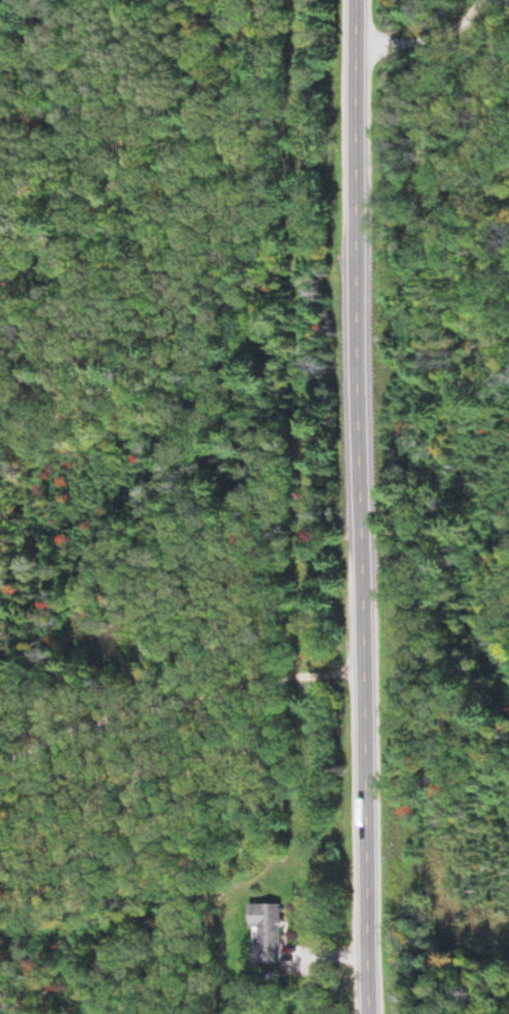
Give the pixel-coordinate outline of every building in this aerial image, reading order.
[(279,906),(246,906),(246,930),(256,930),(256,940),(250,940),(249,965),(279,965),(279,906)]
